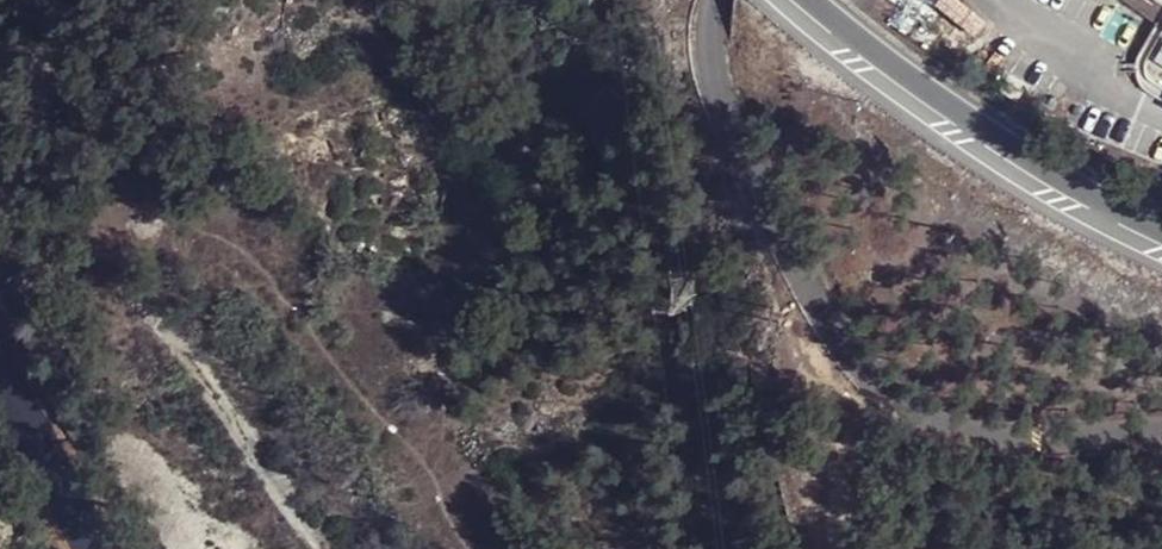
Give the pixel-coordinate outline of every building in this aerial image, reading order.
[(933,3),(973,38),(985,24),(956,0),(935,0),(933,3)]
